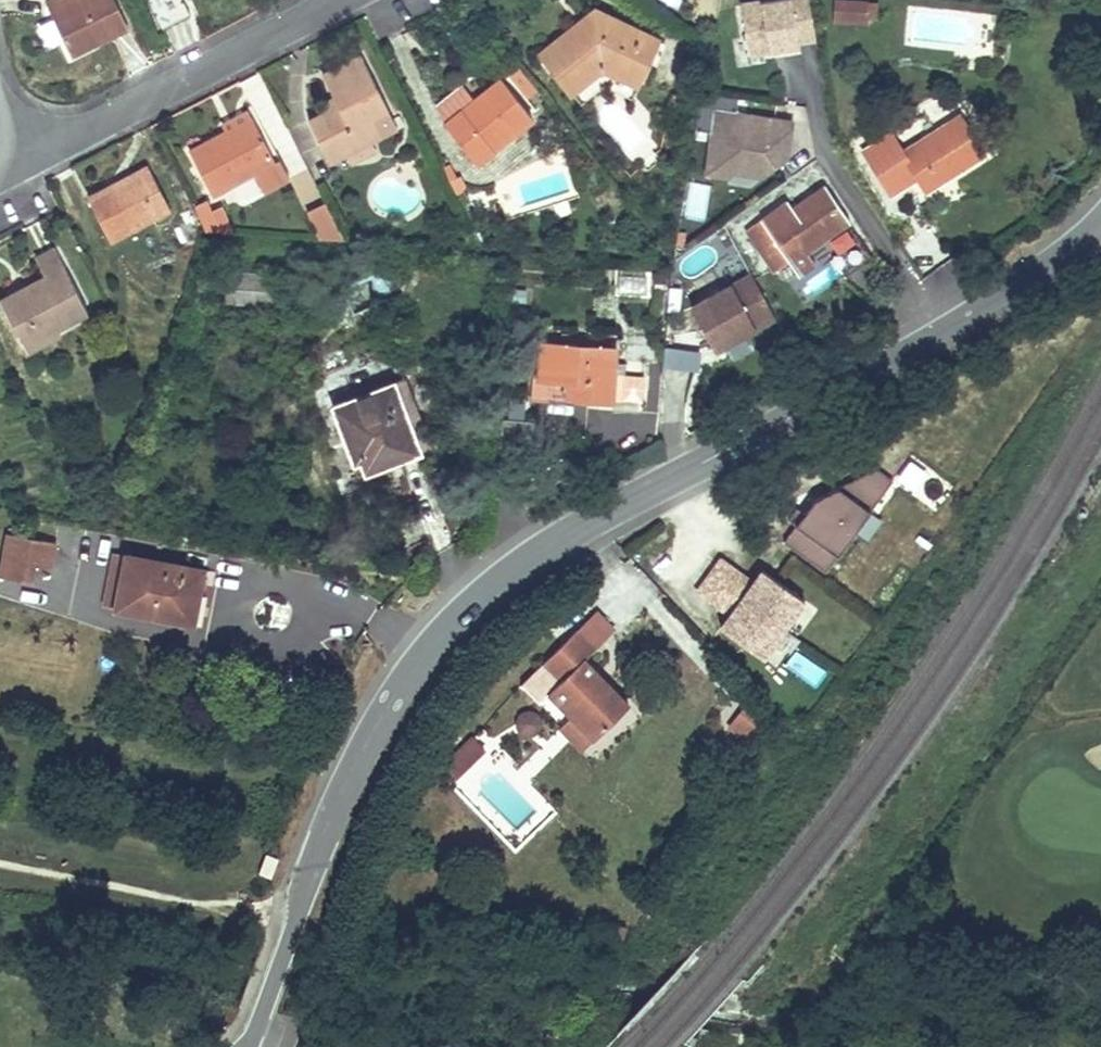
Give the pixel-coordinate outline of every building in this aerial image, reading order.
[(127,28),(114,0),(82,0),(81,1),(80,0),(51,0),(48,1),(54,13),(51,14),(70,55),(127,28)] [(744,52),(810,49),(809,0),(742,0),(744,52)] [(868,3),(835,1),(834,17),(867,19),(868,3)] [(868,3),(867,19),(876,19),(877,3),(868,3)] [(660,40),(595,11),(591,21),(581,29),(578,25),(538,56),(568,93),(571,91),(587,79),(584,74),(601,60),(622,70),(620,75),(640,84),(660,40)] [(591,21),(595,11),(578,25),(581,29),(591,21)] [(372,119),(388,111),(360,56),(322,76),(333,97),(338,107),(327,112),(308,122),(320,146),(333,139),(341,155),(345,153),(370,140),(381,135),(372,119)] [(622,70),(601,60),(584,74),(587,79),(571,91),(581,104),(604,86),(634,99),(640,84),(620,75),(622,70)] [(526,100),(537,90),(518,66),(507,76),(526,100)] [(531,118),(501,79),(475,101),(444,124),(475,163),(531,118)] [(444,124),(475,101),(462,84),(431,107),(444,124)] [(327,112),(338,107),(333,97),(323,103),(327,112)] [(704,173),(788,178),(791,115),(708,111),(704,173)] [(226,132),(252,118),(249,112),(223,126),(226,132)] [(925,191),(984,154),(961,116),(903,152),(891,133),(863,150),(891,195),(908,184),(900,171),(910,165),(918,178),(925,191)] [(226,132),(189,152),(212,195),(235,183),(246,202),(289,179),(279,160),(275,162),(252,118),(226,132)] [(333,139),(320,146),(328,161),(341,155),(333,139)] [(370,140),(345,153),(351,165),(376,152),(370,140)] [(113,186),(88,199),(110,241),(170,210),(147,165),(131,173),(134,178),(114,188),(113,186)] [(918,178),(910,165),(900,171),(908,184),(918,178)] [(806,254),(848,222),(823,188),(791,212),(785,204),(746,234),(774,272),(789,260),(799,275),(814,264),(810,259),(806,254)] [(195,207),(208,232),(223,232),(212,212),(206,201),(195,207)] [(325,204),(308,213),(321,238),(344,240),(325,204)] [(221,206),(212,212),(223,232),(235,233),(221,206)] [(810,259),(852,228),(848,222),(806,254),(810,259)] [(55,249),(36,259),(45,277),(28,286),(31,292),(21,297),(18,291),(0,300),(0,303),(20,343),(41,332),(42,335),(57,327),(88,311),(55,249)] [(668,275),(640,272),(638,290),(666,292),(668,275)] [(749,273),(687,305),(711,354),(774,322),(749,273)] [(229,275),(228,300),(271,302),(272,277),(229,275)] [(31,292),(28,286),(18,291),(21,297),(31,292)] [(57,327),(42,335),(41,332),(20,343),(24,350),(60,332),(57,327)] [(613,401),(617,348),(540,343),(537,377),(532,376),(531,401),(553,402),(554,397),(613,401)] [(696,369),(697,349),(661,347),(660,367),(696,369)] [(311,359),(316,375),(346,363),(341,348),(311,359)] [(384,387),(410,456),(421,452),(395,383),(384,387)] [(358,475),(410,456),(384,387),(334,406),(348,444),(346,445),(358,475)] [(811,505),(783,544),(827,574),(893,484),(875,471),(811,505)] [(0,574),(0,577),(32,583),(35,566),(51,569),(56,543),(7,534),(0,574)] [(104,607),(115,610),(126,555),(114,553),(104,607)] [(126,555),(115,610),(193,624),(203,571),(126,555)] [(751,580),(718,557),(692,594),(728,618),(719,631),(763,661),(805,601),(761,571),(751,580)] [(594,740),(629,707),(584,660),(596,649),(578,630),(541,666),(559,684),(549,694),(572,717),(594,740)] [(815,688),(827,673),(795,648),(783,663),(815,688)] [(772,720),(752,702),(741,714),(762,733),(772,720)] [(530,740),(543,722),(525,710),(512,728),(530,740)] [(583,751),(594,740),(572,717),(561,728),(583,751)] [(473,738),(457,754),(468,766),(484,750),(473,738)] [(457,754),(444,767),(455,778),(468,766),(457,754)]
